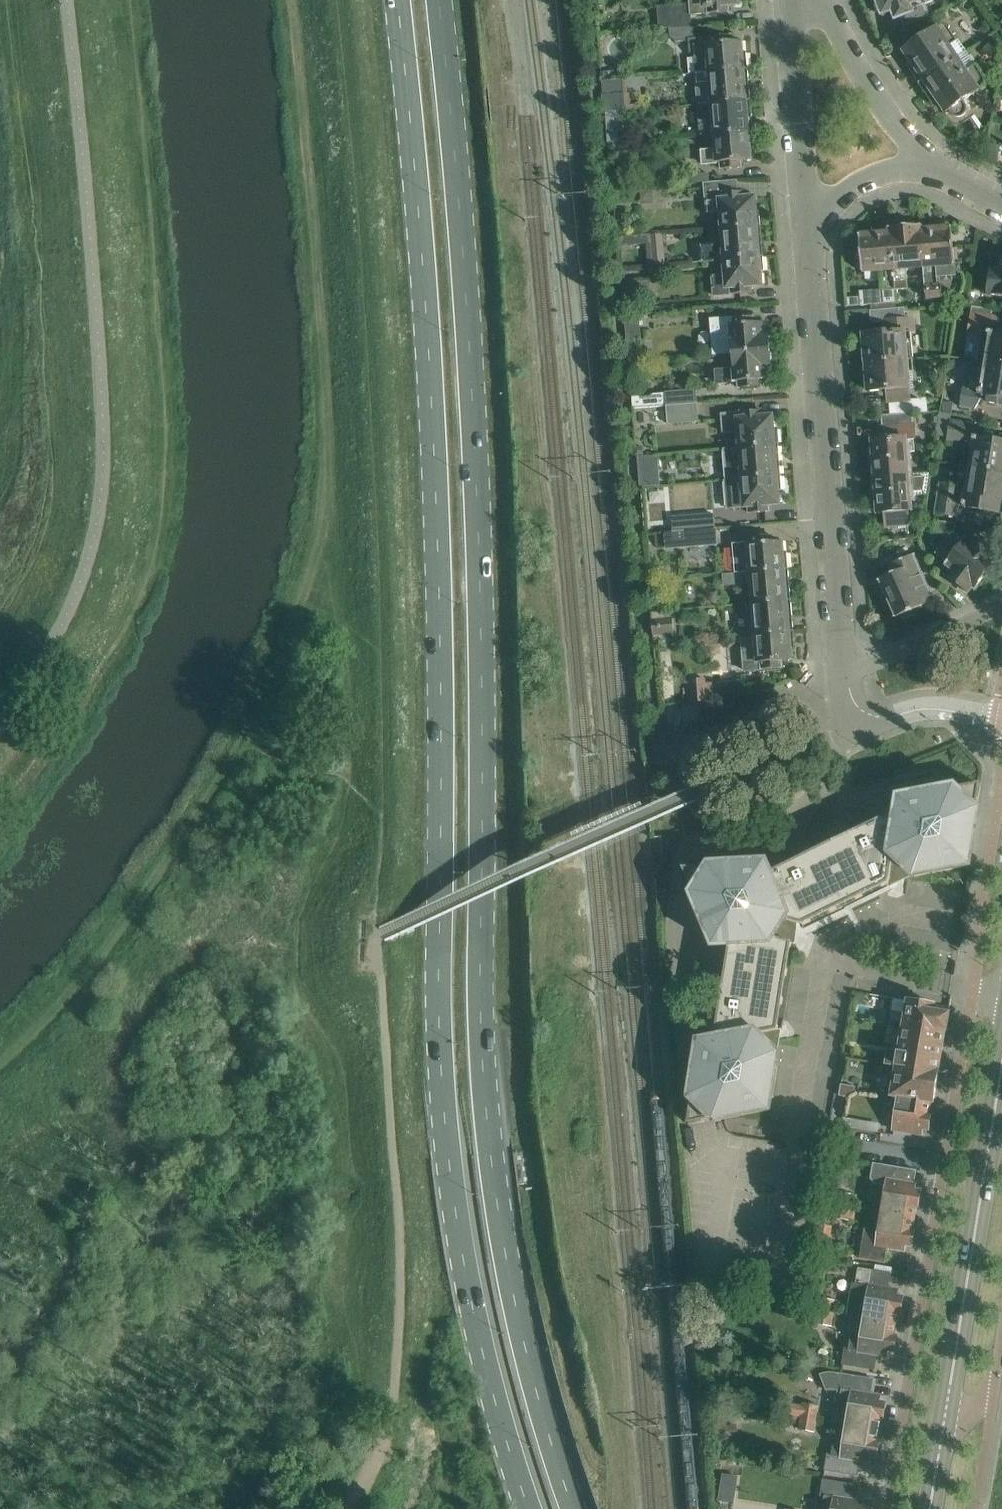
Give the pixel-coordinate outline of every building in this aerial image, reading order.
[(663,15),(664,29),(670,29),(674,28),(687,27),(686,15),(691,15),(729,12),(728,5),(739,4),(738,0),(694,0),(695,3),(676,5),(677,14),(663,15)] [(876,0),(882,15),(892,11),(895,19),(901,17),(905,27),(926,16),(922,5),(933,1),(933,0),(876,0)] [(936,29),(935,28),(919,39),(912,35),(905,39),(906,48),(904,49),(912,62),(907,65),(920,84),(967,52),(958,40),(957,41),(947,26),(941,25),(936,29)] [(674,28),(670,29),(670,37),(676,42),(680,42),(689,41),(689,53),(696,58),(697,74),(748,69),(746,52),(742,52),(742,41),(731,42),(731,36),(712,37),(695,38),(694,27),(692,27),(687,27),(674,28)] [(985,80),(967,52),(920,84),(933,103),(938,100),(947,113),(950,111),(952,114),(953,115),(954,116),(955,116),(957,117),(958,117),(959,117),(961,117),(962,116),(963,116),(964,115),(965,114),(966,113),(966,111),(966,110),(966,109),(966,107),(966,106),(965,105),(963,102),(979,91),(978,90),(984,85),(985,80)] [(748,69),(697,74),(700,105),(750,101),(748,69)] [(603,94),(602,94),(604,113),(605,113),(626,111),(625,92),(603,94)] [(750,101),(700,105),(702,136),(753,132),(750,101)] [(753,132),(702,136),(716,135),(718,151),(703,152),(704,164),(722,163),(722,169),(742,167),(741,161),(751,160),(750,149),(754,149),(753,132)] [(709,173),(692,174),(693,183),(710,182),(709,173)] [(715,183),(703,184),(703,185),(705,213),(722,212),(724,230),(760,227),(759,211),(755,211),(754,197),(744,198),(744,193),(738,193),(737,182),(737,181),(715,183)] [(644,191),(645,202),(663,200),(662,189),(644,191)] [(906,267),(923,265),(920,226),(917,226),(915,222),(904,223),(902,227),(890,228),(895,290),(908,289),(906,267)] [(920,226),(923,265),(926,305),(940,304),(940,298),(942,297),(941,286),(938,286),(937,277),(955,275),(954,260),(958,260),(957,248),(953,249),(952,232),(948,229),(921,231),(920,226)] [(725,243),(699,245),(700,262),(726,260),(763,257),(760,227),(724,230),(725,243)] [(896,304),(895,290),(890,228),(889,228),(890,234),(863,236),(859,240),(861,256),(857,256),(858,268),(862,268),(862,272),(881,271),(884,305),(896,304)] [(653,237),(653,236),(640,237),(641,246),(653,245),(654,249),(664,248),(663,236),(653,237)] [(728,275),(713,276),(714,289),(715,297),(733,295),(751,294),(751,286),(761,285),(760,271),(764,271),(763,257),(726,260),(728,275)] [(990,269),(987,294),(1001,297),(1001,271),(990,269)] [(625,299),(634,299),(633,282),(624,283),(625,299)] [(971,312),(982,314),(979,334),(975,360),(980,361),(985,362),(1001,364),(1001,329),(998,317),(992,316),(993,310),(972,307),(971,312)] [(873,334),(864,335),(866,363),(912,360),(910,332),(914,332),(913,319),(908,319),(908,318),(903,318),(902,308),(871,310),(872,322),(884,321),(885,331),(873,332),(873,334)] [(639,314),(624,316),(624,317),(629,362),(643,361),(639,315),(639,314)] [(735,317),(710,319),(713,356),(720,355),(733,354),(771,352),(769,333),(765,333),(764,323),(754,324),(754,317),(735,319),(735,317)] [(721,371),(715,372),(716,384),(722,383),(740,381),(741,388),(760,387),(759,380),(769,379),(768,368),(772,368),(771,352),(733,354),(735,370),(721,371)] [(914,388),(912,360),(866,363),(868,391),(887,390),(888,403),(918,400),(916,388),(914,388)] [(959,406),(974,409),(983,396),(988,397),(987,403),(1001,405),(1001,364),(985,362),(980,361),(976,378),(971,377),(970,386),(963,384),(959,406)] [(665,393),(666,406),(698,403),(697,390),(665,393)] [(698,403),(666,406),(668,424),(699,421),(698,403)] [(743,414),(725,415),(726,433),(740,431),(741,449),(778,446),(777,430),(773,430),(772,416),(762,417),(761,410),(743,412),(743,414)] [(910,474),(908,452),(906,452),(905,439),(915,439),(914,424),(913,424),(912,412),(881,415),(881,416),(883,416),(883,427),(877,427),(879,440),(872,441),(874,459),(870,460),(871,477),(910,474)] [(969,466),(1001,471),(1001,436),(985,433),(980,439),(975,438),(971,423),(951,420),(947,441),(963,443),(963,448),(972,450),(969,466)] [(741,449),(726,450),(728,481),(743,480),(781,477),(778,446),(741,449)] [(658,455),(638,457),(639,470),(659,468),(658,455)] [(969,466),(967,482),(961,481),(960,487),(940,484),(935,512),(956,516),(958,500),(964,501),(963,507),(985,511),(984,515),(998,517),(1001,500),(1001,471),(969,466)] [(930,472),(910,474),(871,477),(873,495),(877,495),(878,513),(885,512),(886,526),(909,524),(908,511),(911,510),(910,496),(912,496),(912,495),(926,494),(926,495),(927,495),(930,472)] [(728,481),(727,481),(729,509),(732,509),(749,507),(750,513),(770,512),(769,505),(779,504),(778,490),(782,490),(781,477),(743,480),(728,481)] [(713,514),(699,515),(700,529),(714,528),(713,514)] [(932,520),(931,532),(939,534),(932,543),(940,549),(938,552),(948,560),(946,563),(949,566),(944,574),(953,581),(967,592),(972,585),(975,588),(995,562),(992,560),(997,553),(976,537),(971,544),(965,539),(962,542),(952,534),(954,523),(932,520)] [(700,529),(678,531),(679,546),(715,543),(714,528),(700,529)] [(772,542),(772,536),(752,537),(752,545),(735,546),(738,574),(723,575),(788,570),(787,552),(783,552),(782,541),(772,542)] [(883,597),(888,598),(897,618),(900,616),(902,620),(917,614),(915,610),(933,602),(913,557),(914,556),(910,546),(904,544),(897,546),(894,553),(898,562),(890,565),(894,574),(880,580),(881,583),(879,587),(883,597)] [(753,604),(791,601),(788,570),(723,575),(724,585),(751,582),(753,604)] [(791,601),(753,604),(740,605),(742,637),(793,632),(791,601)] [(666,611),(651,613),(654,644),(669,643),(666,611)] [(793,632),(742,637),(745,670),(782,668),(782,661),(792,660),(791,649),(795,649),(793,632)] [(693,703),(706,702),(707,702),(705,679),(691,680),(693,703)] [(725,728),(718,731),(721,738),(728,735),(725,728)] [(910,872),(914,877),(969,866),(978,811),(977,810),(981,784),(956,789),(954,788),(900,799),(898,812),(770,874),(766,863),(710,866),(709,868),(683,869),(694,893),(693,894),(714,946),(730,945),(715,1040),(700,1043),(691,1098),(693,1099),(689,1125),(714,1121),(715,1122),(770,1110),(779,1055),(774,1051),(777,1031),(778,1031),(792,943),(791,943),(794,922),(803,925),(889,883),(889,882),(910,872)] [(786,839),(780,842),(783,849),(790,846),(786,839)] [(887,1064),(898,1066),(893,1097),(899,1098),(894,1131),(921,1135),(922,1129),(928,1130),(931,1114),(929,1113),(931,1102),(934,1103),(946,1031),(947,1031),(950,1014),(935,1011),(935,1005),(908,1001),(899,1054),(889,1052),(887,1064)] [(873,1163),(871,1178),(874,1184),(887,1186),(882,1213),(914,1218),(916,1207),(918,1207),(920,1191),(914,1190),(915,1184),(897,1181),(899,1168),(916,1171),(916,1170),(898,1167),(873,1163)] [(836,1205),(850,1208),(853,1195),(838,1193),(836,1205)] [(848,1220),(850,1208),(836,1205),(834,1217),(848,1220)] [(865,1228),(860,1258),(886,1262),(888,1248),(904,1250),(905,1245),(911,1246),(914,1230),(912,1229),(914,1218),(882,1213),(879,1231),(865,1228)] [(819,1223),(816,1239),(829,1241),(831,1225),(819,1223)] [(852,1283),(847,1315),(865,1319),(897,1324),(899,1312),(900,1313),(903,1297),(896,1296),(897,1290),(889,1288),(877,1286),(879,1271),(872,1270),(858,1268),(856,1283),(852,1283)] [(819,1310),(833,1313),(836,1300),(821,1297),(819,1310)] [(833,1313),(819,1310),(816,1322),(831,1325),(833,1313)] [(845,1348),(842,1364),(856,1367),(858,1352),(886,1356),(887,1350),(894,1351),(896,1336),(895,1335),(897,1324),(865,1319),(862,1336),(852,1334),(849,1349),(845,1348)] [(827,1374),(820,1374),(826,1390),(838,1390),(833,1422),(847,1424),(879,1430),(881,1418),(883,1418),(885,1403),(879,1401),(880,1396),(874,1395),(871,1394),(873,1379),(841,1374),(834,1374),(827,1374)] [(788,1404),(787,1413),(801,1416),(816,1419),(818,1407),(803,1404),(803,1407),(788,1404)] [(787,1413),(786,1418),(800,1421),(799,1429),(814,1431),(816,1419),(801,1416),(787,1413)] [(828,1454),(825,1470),(838,1472),(841,1457),(869,1462),(870,1456),(876,1457),(879,1441),(877,1441),(879,1430),(847,1424),(845,1442),(834,1440),(832,1455),(828,1454)] [(723,1474),(719,1500),(734,1503),(738,1477),(723,1474)] [(868,1508),(861,1507),(862,1501),(854,1500),(834,1497),(837,1482),(823,1479),(821,1496),(825,1497),(823,1508),(868,1508)]
